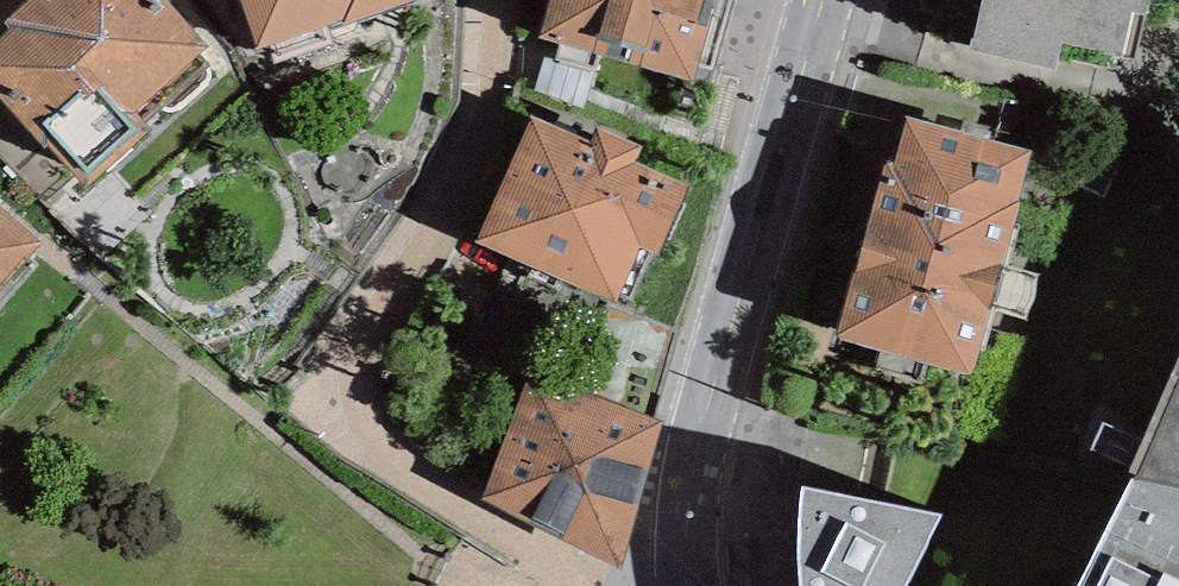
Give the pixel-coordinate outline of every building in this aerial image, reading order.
[(0,38),(0,100),(44,148),(48,145),(86,188),(149,132),(142,124),(208,65),(198,54),(207,46),(166,0),(27,0),(2,22),(9,30),(0,38)] [(257,50),(407,0),(240,0),(257,50)] [(539,38),(559,43),(553,62),(594,73),(600,53),(620,59),(635,0),(549,0),(539,38)] [(620,59),(690,79),(694,66),(710,70),(730,0),(635,0),(620,59)] [(972,47),(1056,67),(1063,39),(1122,53),(1132,12),(1145,15),(1148,0),(983,0),(972,47)] [(592,140),(530,114),(476,244),(617,302),(639,248),(658,256),(688,184),(637,163),(643,147),(597,128),(592,140)] [(1030,152),(907,118),(894,164),(885,161),(837,337),(972,374),(1020,200),(1017,199),(1030,152)] [(43,244),(0,207),(0,293),(43,244)] [(1125,475),(1131,477),(1178,487),(1178,353),(1125,475)] [(663,424),(529,378),(483,499),(621,567),(663,424)] [(1131,477),(1078,585),(1178,585),(1178,487),(1131,477)] [(804,487),(798,528),(799,566),(801,585),(905,585),(940,514),(804,487)]
